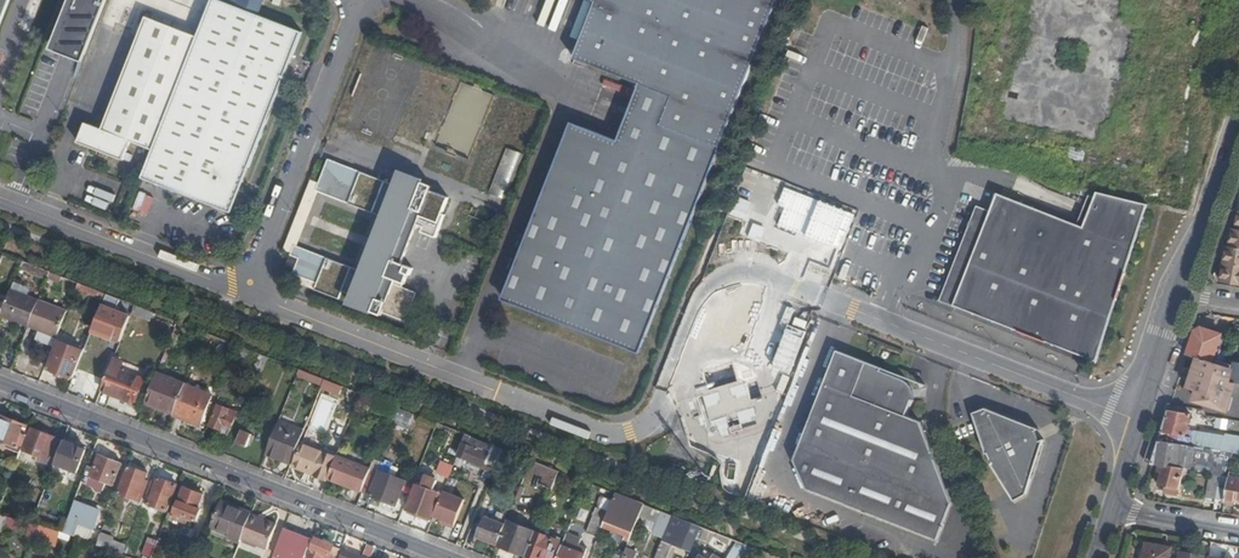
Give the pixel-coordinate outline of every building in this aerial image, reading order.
[(12,0),(0,0),(0,30),(12,0)] [(59,40),(89,52),(108,0),(75,0),(59,40)] [(146,176),(191,194),(192,193),(225,205),(234,203),(238,199),(243,188),(251,167),(255,168),(280,99),(301,45),(307,30),(225,0),(213,0),(200,36),(196,47),(156,149),(151,161),(146,176)] [(594,126),(600,128),(680,159),(709,170),(736,101),(767,22),(775,0),(587,0),(593,2),(572,59),(614,75),(603,102),(594,126)] [(126,138),(156,149),(196,47),(200,36),(149,16),(114,103),(104,130),(81,122),(74,141),(118,158),(126,138)] [(600,128),(594,126),(593,127),(569,118),(555,154),(530,222),(501,299),(573,325),(621,344),(635,348),(640,346),(673,263),(706,179),(709,170),(680,159),(600,128)] [(492,194),(507,198),(519,151),(504,147),(492,194)] [(302,245),(297,256),(300,257),(305,259),(299,273),(324,283),(321,291),(345,300),(347,292),(371,301),(380,277),(413,190),(414,187),(336,156),(323,190),(391,217),(370,273),(302,245)] [(420,189),(414,187),(413,190),(380,277),(371,301),(407,316),(417,293),(405,289),(410,276),(412,277),(415,270),(403,265),(417,232),(421,233),(423,227),(430,230),(428,236),(442,241),(450,218),(446,217),(455,193),(423,181),(420,189)] [(980,237),(953,306),(1085,357),(1080,369),(1089,373),(1148,205),(1096,192),(1083,227),(997,194),(987,221),(984,220),(977,236),(980,237)] [(1238,211),(1236,229),(1233,228),(1229,247),(1227,246),(1221,283),(1238,286),(1238,211)] [(738,246),(748,250),(756,230),(746,226),(738,246)] [(48,278),(50,272),(39,268),(21,261),(18,269),(47,280),(48,278)] [(48,278),(59,282),(62,277),(50,272),(48,278)] [(29,289),(13,283),(0,314),(19,322),(18,323),(28,327),(38,301),(26,296),(29,289)] [(106,294),(94,290),(77,283),(75,288),(92,295),(104,300),(106,294)] [(56,337),(66,311),(39,300),(38,301),(28,327),(56,337)] [(122,314),(101,306),(92,331),(113,340),(117,329),(120,330),(122,326),(118,325),(121,317),(122,314)] [(148,319),(151,312),(135,306),(132,313),(148,319)] [(174,329),(177,322),(160,316),(157,322),(174,329)] [(795,316),(775,366),(793,374),(813,323),(795,316)] [(1195,331),(1191,342),(1187,354),(1197,357),(1194,369),(1187,388),(1196,391),(1193,402),(1224,412),(1233,383),(1238,384),(1238,364),(1231,363),(1230,367),(1217,363),(1215,363),(1213,362),(1221,335),(1226,336),(1228,328),(1212,322),(1210,330),(1202,328),(1195,331)] [(1220,354),(1226,336),(1221,335),(1213,362),(1215,363),(1217,363),(1220,354)] [(90,356),(95,343),(92,342),(92,339),(90,338),(84,354),(90,356)] [(47,368),(73,379),(84,350),(58,340),(47,368)] [(248,360),(251,352),(239,347),(236,356),(248,360)] [(792,461),(805,491),(820,497),(934,540),(949,504),(918,423),(903,417),(909,401),(912,402),(908,390),(908,389),(911,390),(910,388),(906,383),(880,373),(881,369),(836,351),(819,394),(792,461)] [(268,358),(259,355),(254,369),(262,372),(268,358)] [(136,403),(144,381),(119,371),(122,362),(114,359),(102,390),(136,403)] [(728,433),(738,432),(747,428),(754,423),(760,415),(763,407),(765,398),(763,387),(759,376),(751,368),(741,362),(730,360),(719,361),(709,365),(701,372),(695,380),(692,390),(691,401),(694,411),(700,420),(708,427),(717,432),(728,433)] [(299,370),(297,377),(321,385),(324,378),(299,370)] [(185,386),(185,385),(157,374),(155,378),(152,385),(145,405),(156,409),(157,406),(174,413),(185,386)] [(341,394),(344,385),(324,380),(321,389),(341,394)] [(213,397),(185,386),(174,413),(173,415),(201,426),(213,397)] [(237,413),(218,405),(210,426),(221,431),(219,436),(227,440),(237,413)] [(1039,429),(982,408),(970,414),(986,455),(988,454),(992,463),(990,463),(1010,502),(1024,496),(1042,438),(1038,441),(1034,432),(1039,429)] [(407,427),(411,414),(398,410),(394,423),(407,427)] [(1190,414),(1169,410),(1160,435),(1159,440),(1180,444),(1186,445),(1201,448),(1229,453),(1232,453),(1233,453),(1234,446),(1236,438),(1224,436),(1186,429),(1190,414)] [(29,428),(0,416),(0,446),(19,454),(29,428)] [(301,439),(306,428),(299,425),(295,437),(301,439)] [(53,438),(31,429),(23,450),(44,459),(53,438)] [(251,435),(242,432),(237,444),(246,447),(251,435)] [(466,436),(462,444),(468,446),(470,441),(471,437),(466,436)] [(298,447),(301,439),(295,437),(292,444),(277,438),(270,456),(288,463),(295,446),(298,447)] [(488,467),(495,470),(503,450),(492,446),(491,449),(470,441),(468,446),(462,444),(457,457),(484,467),(484,466),(487,459),(490,461),(488,467)] [(1180,445),(1158,441),(1154,456),(1151,463),(1159,464),(1176,467),(1178,458),(1182,458),(1182,454),(1179,454),(1180,445)] [(86,450),(64,442),(55,464),(77,473),(86,450)] [(324,453),(303,444),(294,466),(316,474),(328,479),(337,458),(324,453)] [(509,475),(516,455),(503,450),(495,470),(509,475)] [(1232,454),(1222,452),(1219,466),(1229,468),(1232,454)] [(121,464),(93,454),(88,467),(83,465),(77,480),(83,484),(83,482),(99,490),(102,482),(113,486),(121,464)] [(371,469),(337,456),(337,458),(328,479),(328,480),(361,493),(362,492),(371,469)] [(452,466),(441,461),(436,474),(447,478),(452,466)] [(553,489),(559,472),(531,461),(527,470),(545,476),(541,485),(553,489)] [(1185,469),(1176,467),(1159,464),(1158,470),(1161,472),(1158,483),(1165,485),(1163,492),(1177,496),(1185,469)] [(145,481),(148,474),(129,467),(119,493),(140,502),(148,482),(145,481)] [(405,481),(371,468),(371,469),(362,492),(396,506),(405,481)] [(1215,498),(1219,475),(1210,473),(1206,497),(1215,498)] [(1226,489),(1229,477),(1220,475),(1215,498),(1217,498),(1225,500),(1226,489)] [(1229,477),(1226,489),(1225,500),(1224,501),(1236,504),(1236,499),(1238,500),(1238,479),(1230,477),(1229,477)] [(177,485),(158,478),(156,484),(153,483),(145,503),(166,511),(177,485)] [(431,520),(440,494),(433,491),(436,481),(428,478),(426,485),(423,484),(422,487),(418,485),(408,510),(431,520)] [(738,484),(735,493),(747,497),(750,488),(738,484)] [(524,487),(521,486),(516,500),(519,501),(524,487)] [(203,495),(184,488),(175,513),(196,521),(200,510),(198,509),(203,495)] [(465,499),(444,490),(434,517),(446,522),(444,525),(454,529),(465,499)] [(639,519),(645,505),(627,498),(617,494),(614,501),(605,522),(622,529),(620,532),(627,534),(624,541),(628,542),(630,536),(631,537),(639,519)] [(605,522),(614,501),(603,497),(598,509),(597,509),(587,533),(599,538),(605,522)] [(252,514),(252,513),(222,501),(211,528),(230,536),(228,539),(239,544),(241,539),(252,514)] [(99,512),(74,503),(62,533),(74,538),(75,534),(89,540),(99,512)] [(655,511),(646,507),(641,517),(651,521),(655,511)] [(277,525),(252,514),(241,539),(266,550),(277,525)] [(497,545),(506,525),(484,516),(476,537),(497,546),(497,545)] [(701,527),(687,522),(682,534),(674,530),(678,519),(672,516),(665,535),(673,538),(671,542),(690,550),(695,540),(696,540),(701,527)] [(32,523),(6,517),(5,523),(4,529),(28,533),(27,538),(36,541),(37,536),(40,526),(32,523)] [(527,554),(536,532),(507,520),(506,525),(497,545),(518,553),(519,550),(527,554)] [(155,545),(163,525),(155,522),(147,542),(155,545)] [(150,557),(159,557),(170,528),(163,525),(155,545),(150,557)] [(58,532),(40,526),(37,536),(55,541),(58,532)] [(283,531),(273,556),(278,557),(305,557),(311,542),(283,531)] [(536,533),(527,557),(529,557),(554,557),(560,543),(536,533)] [(108,536),(101,534),(96,545),(103,548),(108,537),(108,536)] [(568,534),(567,535),(566,539),(558,557),(584,557),(587,550),(577,547),(580,539),(568,534)] [(670,545),(671,542),(673,538),(665,535),(662,542),(669,545),(670,545)] [(112,539),(108,537),(103,548),(108,550),(112,541),(112,539)] [(341,550),(314,539),(307,557),(338,557),(341,550)] [(1208,541),(1203,540),(1200,556),(1209,557),(1212,542),(1208,541)] [(125,546),(112,541),(108,550),(110,551),(121,554),(122,555),(125,546)] [(669,545),(662,542),(656,557),(661,557),(663,551),(665,552),(669,545)] [(745,547),(738,543),(729,557),(738,557),(743,550),(745,547)] [(1147,543),(1144,557),(1170,557),(1172,548),(1147,543)] [(96,545),(94,545),(91,553),(100,557),(103,548),(96,545)] [(103,548),(100,557),(108,557),(110,551),(108,550),(103,548)] [(628,548),(624,557),(634,557),(637,551),(628,548)] [(235,557),(256,557),(257,554),(238,549),(235,557)] [(706,550),(702,556),(706,557),(720,557),(706,550)] [(1200,556),(1190,554),(1191,551),(1181,550),(1180,557),(1209,557),(1200,556)]
